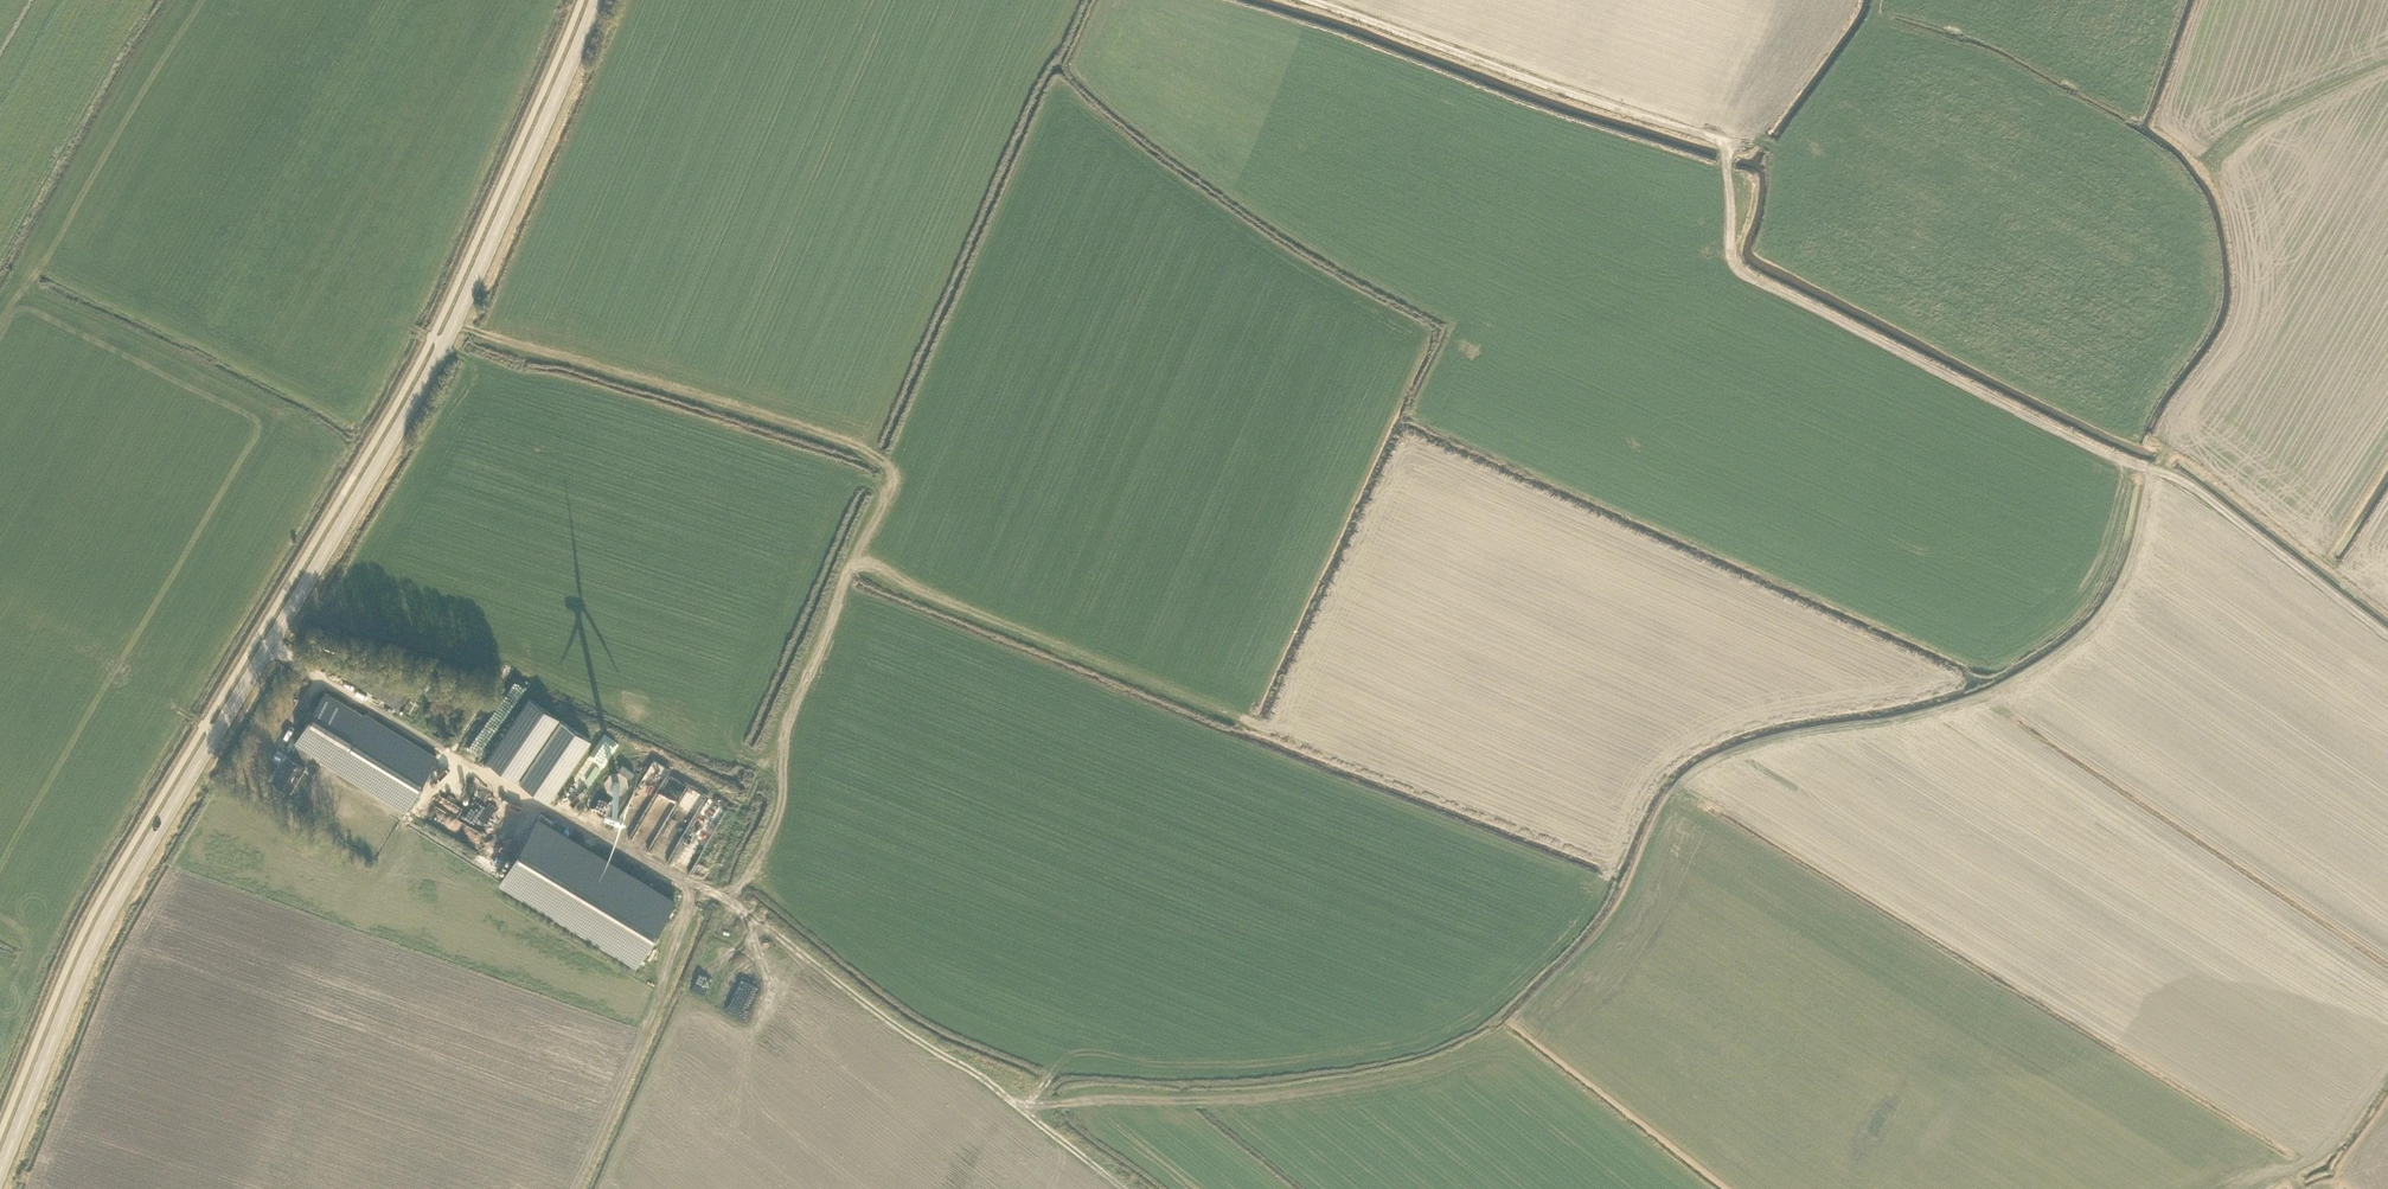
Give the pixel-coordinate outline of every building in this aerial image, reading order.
[(291,790),(305,766),(304,765),(311,753),(318,756),(309,770),(315,774),(324,760),(406,809),(437,758),(326,692),(295,743),(297,744),(290,756),(288,755),(273,779),(291,790)] [(487,759),(517,780),(560,718),(530,697),(487,759)] [(562,719),(520,781),(549,801),(591,740),(562,719)] [(675,901),(537,819),(500,881),(637,963),(675,901)]
